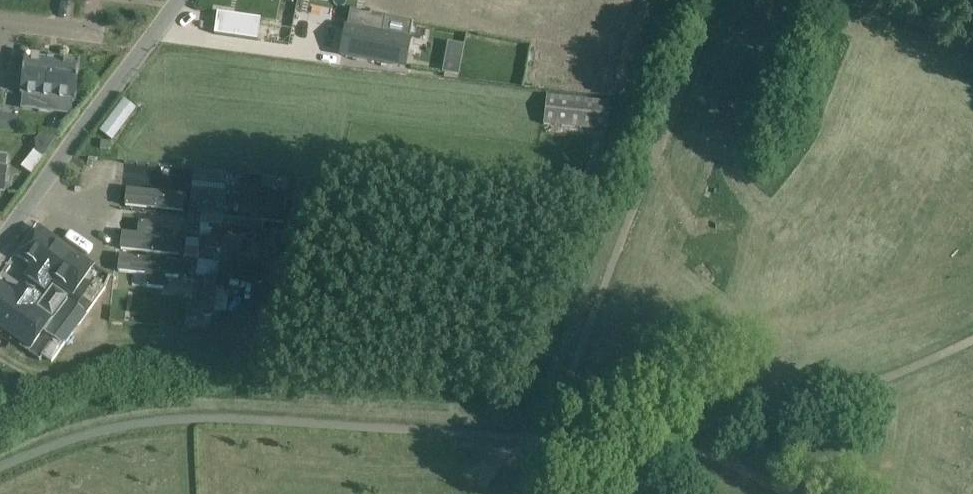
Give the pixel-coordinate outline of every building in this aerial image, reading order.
[(347,28),(341,56),(400,67),(404,68),(404,67),(413,23),(385,17),(384,18),(370,15),(370,13),(365,12),(365,14),(351,11),(348,27),(347,28)] [(260,19),(217,13),(214,35),(257,41),(260,19)] [(75,102),(80,63),(25,56),(20,95),(75,102)] [(445,59),(442,73),(459,76),(461,62),(445,59)] [(546,97),(543,127),(607,133),(610,104),(546,97)] [(136,109),(123,100),(99,132),(112,142),(136,109)] [(10,117),(0,115),(0,131),(8,132),(10,117)] [(37,153),(43,157),(59,136),(42,134),(36,141),(37,153)] [(194,170),(191,197),(203,198),(202,211),(201,215),(223,217),(227,173),(206,171),(194,170)] [(263,179),(262,189),(286,191),(287,181),(263,179)] [(124,206),(183,213),(185,196),(166,194),(167,184),(158,183),(157,193),(126,190),(124,206)] [(191,197),(189,218),(201,219),(201,216),(201,215),(202,211),(203,198),(191,197)] [(189,218),(187,239),(199,240),(201,219),(189,218)] [(120,250),(179,256),(180,239),(170,238),(171,226),(140,223),(139,235),(122,233),(120,250)] [(39,228),(18,258),(32,268),(25,277),(45,292),(52,282),(73,297),(94,267),(39,228)] [(221,254),(219,270),(229,271),(231,255),(221,254)] [(118,272),(147,275),(145,287),(164,289),(165,277),(179,278),(180,263),(119,257),(118,272)] [(184,260),(182,281),(194,282),(196,261),(184,260)] [(210,278),(205,319),(215,320),(220,279),(210,278)] [(92,306),(105,289),(104,289),(95,282),(83,299),(92,306)] [(52,320),(0,283),(0,329),(31,351),(44,332),(52,320)] [(68,302),(46,332),(54,338),(64,345),(78,325),(86,314),(68,302)] [(54,338),(42,355),(51,362),(64,345),(54,338)]
